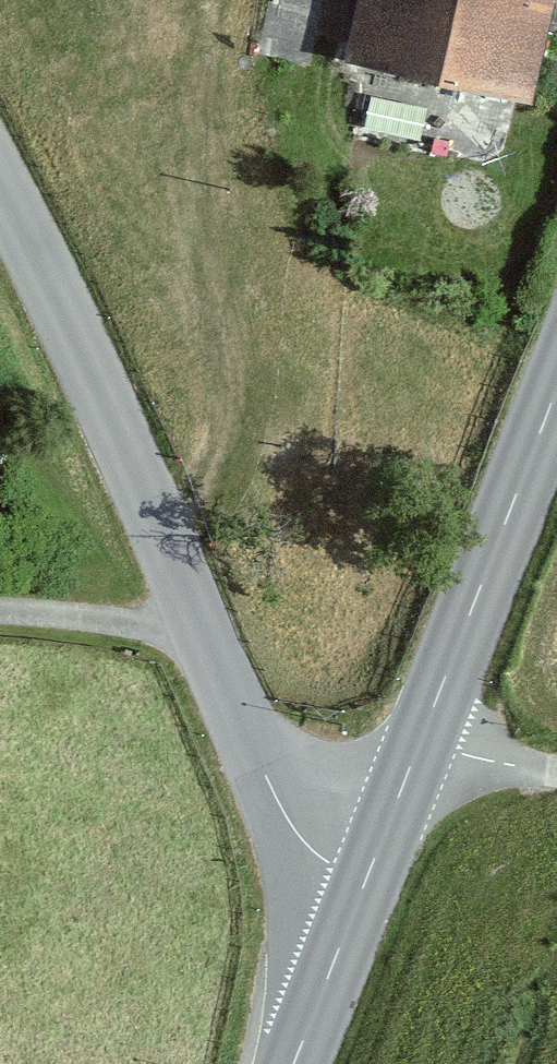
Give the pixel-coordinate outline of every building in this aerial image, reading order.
[(333,57),(512,94),(532,0),(345,0),(333,57)]
